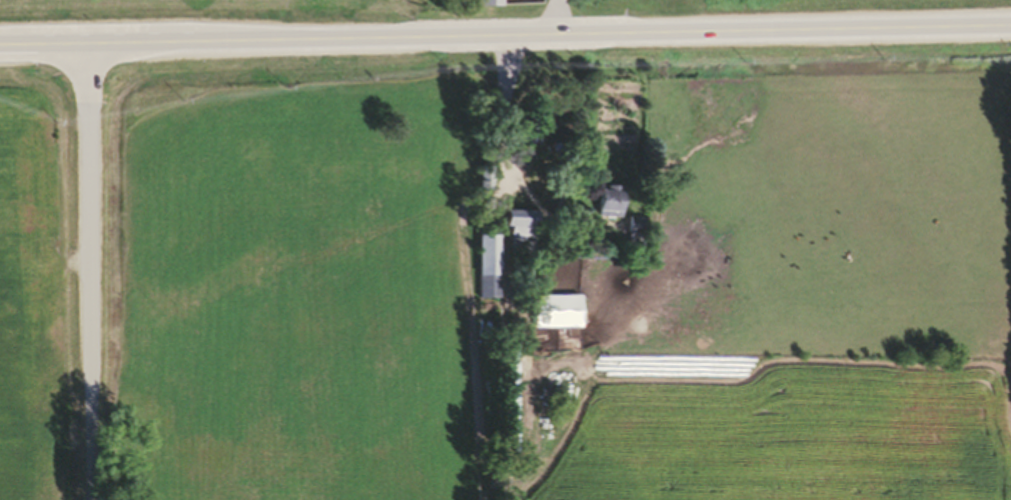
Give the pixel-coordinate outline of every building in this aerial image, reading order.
[(475,175),(475,198),(485,198),(485,175),(475,175)] [(603,201),(602,218),(618,219),(619,202),(603,201)] [(508,262),(533,262),(533,218),(508,218),(508,262)] [(476,306),(496,306),(495,242),(475,242),(476,306)] [(533,335),(580,335),(580,304),(533,304),(533,335)]
